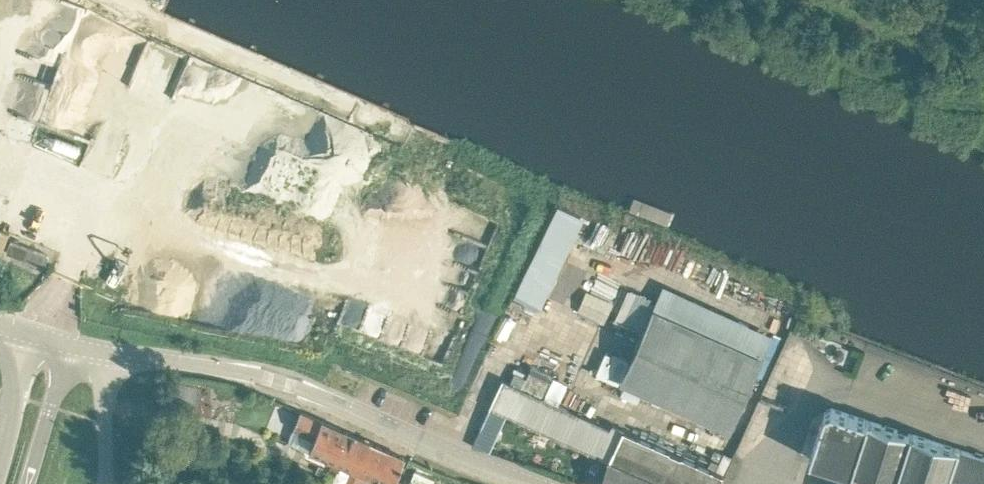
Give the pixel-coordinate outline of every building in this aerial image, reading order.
[(59,18),(55,39),(77,43),(83,6),(74,5),(72,20),(59,18)] [(155,28),(147,46),(165,54),(173,36),(155,28)] [(39,57),(42,58),(28,114),(51,120),(69,43),(44,37),(39,57)] [(169,60),(188,67),(196,46),(177,38),(169,60)] [(68,124),(83,130),(80,137),(96,142),(103,120),(73,110),(68,124)] [(36,275),(46,252),(55,230),(22,216),(17,228),(24,231),(20,242),(31,246),(27,255),(18,252),(13,265),(36,275)] [(589,273),(589,243),(576,243),(575,273),(589,273)] [(615,251),(611,261),(627,268),(631,258),(615,251)] [(646,262),(631,292),(611,283),(618,269),(607,264),(600,279),(596,277),(588,294),(643,321),(663,278),(655,274),(658,268),(646,262)] [(144,285),(161,289),(165,272),(148,269),(144,285)] [(763,357),(745,349),(660,310),(627,383),(730,430),(763,357)] [(545,354),(534,349),(529,358),(560,373),(569,355),(549,345),(545,354)] [(782,360),(778,376),(800,381),(804,366),(782,360)] [(489,407),(608,461),(601,483),(719,483),(725,473),(619,427),(615,431),(502,379),(489,407)] [(769,380),(762,411),(779,415),(786,384),(769,380)] [(832,408),(825,411),(810,458),(858,473),(854,483),(983,483),(983,456),(832,408)] [(346,431),(307,414),(300,411),(293,427),(315,437),(310,447),(334,458),(346,431)] [(374,461),(381,446),(346,431),(334,458),(353,466),(350,472),(361,477),(364,470),(370,459),(374,461)] [(370,459),(364,470),(393,483),(405,456),(381,446),(374,461),(370,459)] [(415,483),(433,483),(436,477),(416,469),(411,482),(415,483)]
